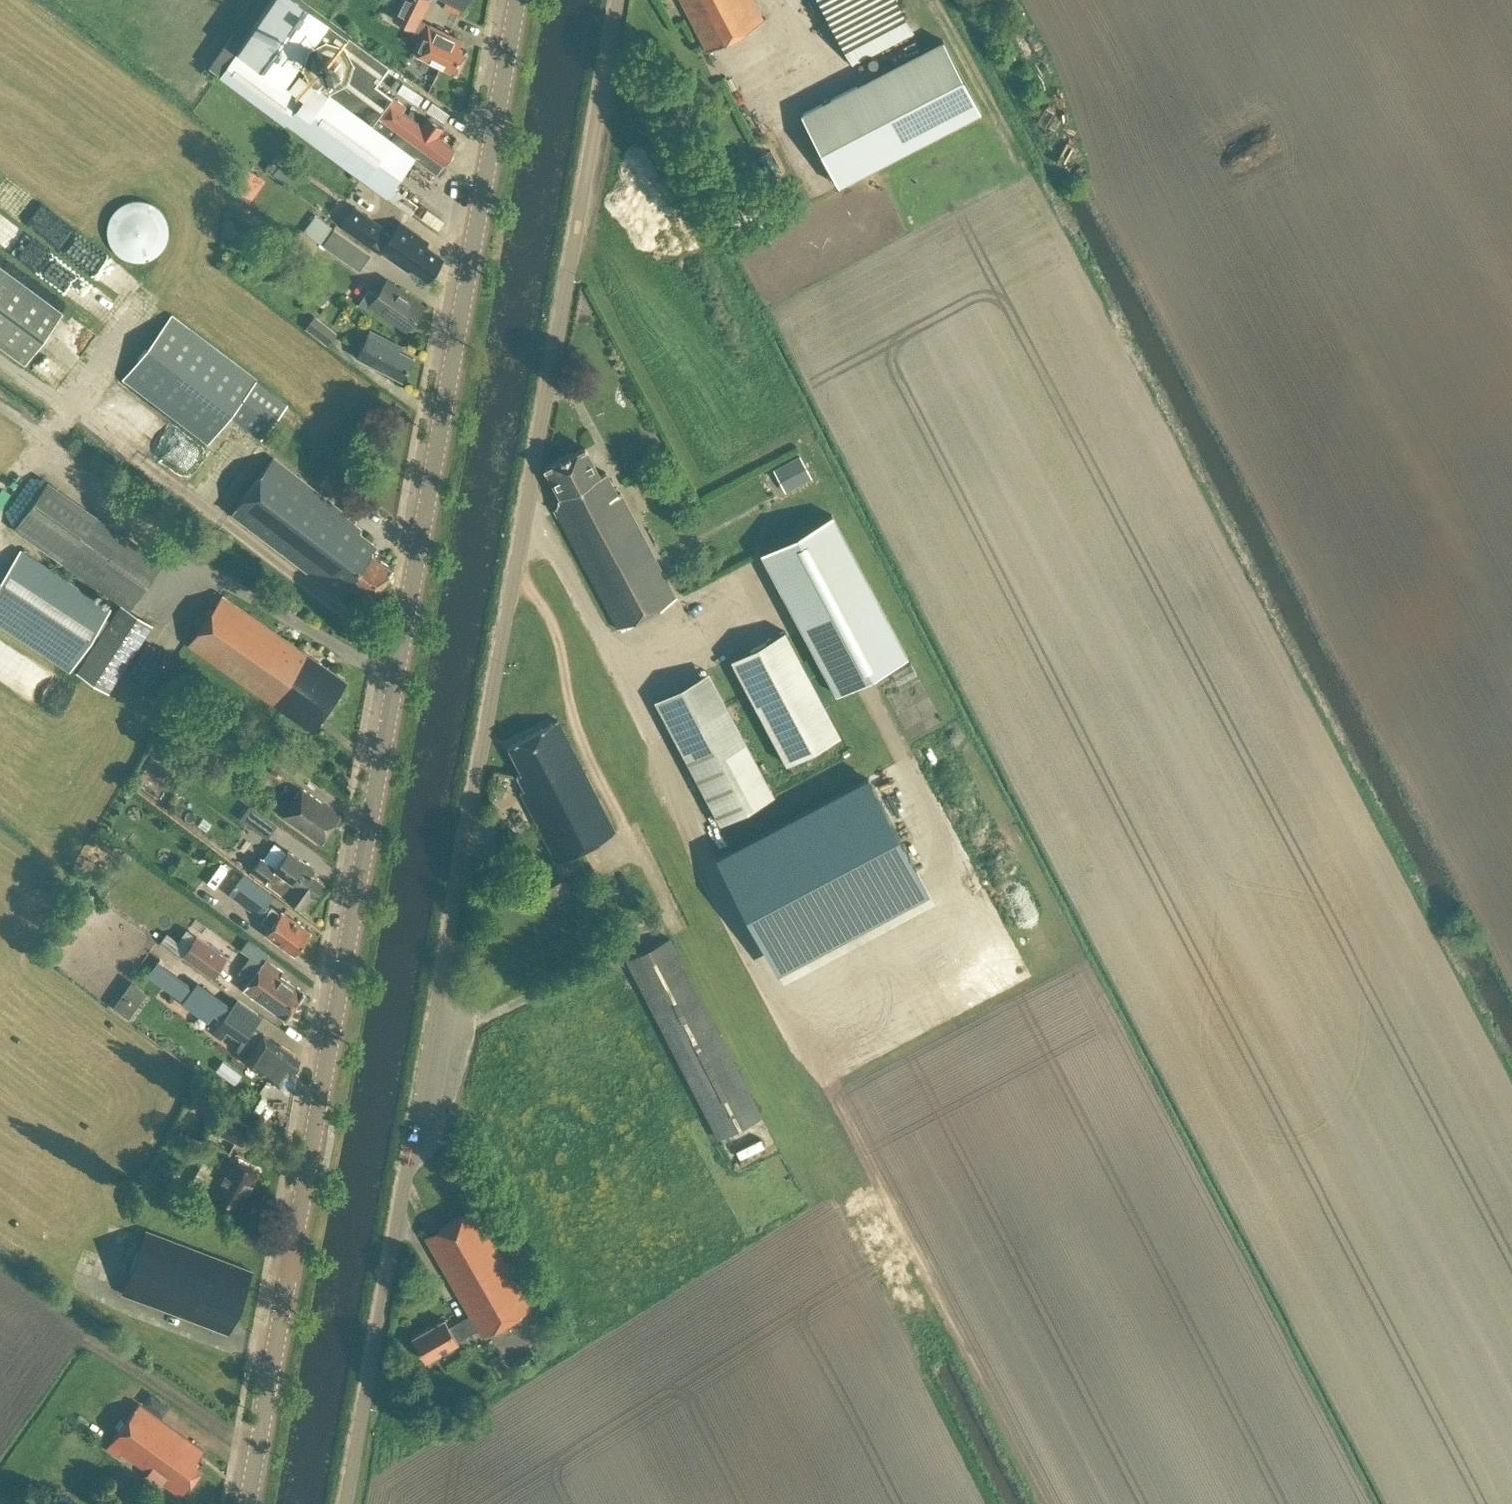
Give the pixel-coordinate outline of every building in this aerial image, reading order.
[(373,83),(373,82),(376,82),(389,64),(301,0),(270,0),(240,43),(230,35),(208,66),(219,74),(218,77),(282,126),(286,121),(410,213),(417,203),(392,185),(421,146),(443,162),(445,160),(450,159),(452,155),(452,150),(454,148),(436,135),(442,128),(427,117),(422,124),(402,110),(405,105),(382,89),(373,83)] [(418,20),(428,0),(401,0),(392,17),(414,28),(415,27),(420,30),(417,36),(420,37),(413,51),(455,72),(466,50),(456,45),(459,39),(424,22),(424,23),(418,20)] [(468,0),(443,0),(463,10),(468,0)] [(763,20),(752,0),(680,0),(707,50),(763,20)] [(853,63),(911,33),(894,0),(820,0),(853,63)] [(942,38),(800,112),(838,185),(980,111),(942,38)] [(248,203),(265,180),(249,169),(232,192),(248,203)] [(110,245),(114,250),(117,254),(122,257),(128,260),(137,262),(144,261),(152,258),(158,254),(163,249),(167,242),(168,234),(168,227),(167,221),(164,215),(161,211),(156,206),(151,203),(144,200),(137,200),(129,201),(123,203),(117,208),(112,213),(109,220),(107,227),(107,233),(108,240),(110,245)] [(427,242),(400,222),(391,235),(381,228),(382,227),(353,206),(340,225),(380,253),(382,251),(408,269),(410,267),(427,279),(442,258),(425,246),(427,242)] [(371,254),(334,228),(322,244),(359,270),(371,254)] [(63,313),(0,266),(0,346),(25,365),(63,313)] [(373,307),(406,329),(423,305),(387,280),(377,295),(368,289),(358,303),(370,312),(373,307)] [(326,299),(330,292),(321,285),(314,295),(320,299),(326,299)] [(336,333),(321,321),(313,315),(304,327),(327,344),(336,333)] [(170,317),(124,377),(209,441),(230,415),(261,439),(287,404),(256,380),(255,381),(170,317)] [(402,380),(413,358),(394,348),(396,343),(369,330),(356,356),(402,380)] [(617,628),(675,597),(620,493),(617,494),(606,472),(599,475),(584,447),(544,468),(559,496),(559,497),(555,508),(553,509),(617,628)] [(370,599),(392,567),(371,553),(376,545),(359,532),(362,528),(342,513),(343,512),(273,457),(230,513),(340,596),(348,584),(370,599)] [(811,478),(800,457),(781,467),(792,488),(811,478)] [(323,481),(348,501),(355,492),(330,472),(323,481)] [(60,578),(20,552),(0,581),(0,623),(71,670),(95,634),(99,637),(76,672),(107,693),(153,626),(130,611),(163,562),(43,481),(10,530),(120,605),(109,621),(105,618),(109,612),(60,578)] [(907,655),(832,513),(759,552),(835,694),(907,655)] [(188,644),(273,703),(311,730),(345,681),(221,595),(188,644)] [(784,630),(730,659),(786,764),(840,735),(784,630)] [(707,671),(654,699),(720,823),(773,795),(707,671)] [(556,861),(615,831),(557,719),(507,745),(521,772),(516,774),(524,789),(520,791),(556,861)] [(289,777),(299,763),(277,748),(267,761),(289,777)] [(868,779),(716,859),(765,951),(917,870),(868,779)] [(282,814),(321,842),(340,815),(301,787),(282,814)] [(264,813),(254,826),(268,836),(277,822),(264,813)] [(246,835),(241,846),(254,853),(260,842),(246,835)] [(251,870),(301,907),(312,893),(313,894),(323,881),(306,869),(309,865),(288,850),(275,868),(261,857),(251,870)] [(487,883),(487,871),(478,870),(477,882),(487,883)] [(265,933),(294,953),(310,931),(282,910),(280,912),(271,906),(267,904),(273,895),(244,874),(229,893),(262,918),(261,919),(270,926),(265,933)] [(213,975),(226,956),(195,934),(181,953),(213,975)] [(254,959),(261,963),(265,957),(268,953),(247,938),(240,949),(254,959)] [(669,938),(627,960),(718,1137),(761,1115),(669,938)] [(265,957),(261,963),(243,988),(284,1017),(303,991),(279,974),(282,970),(265,957)] [(210,1020),(225,1001),(196,979),(182,998),(210,1020)] [(132,984),(125,993),(136,1001),(142,992),(132,984)] [(245,1061),(280,1084),(288,1071),(289,1072),(299,1058),(254,1026),(262,1015),(237,997),(212,1032),(221,1038),(226,1030),(241,1040),(236,1048),(248,1057),(245,1061)] [(257,1171),(225,1154),(206,1189),(239,1206),(257,1171)] [(481,1335),(530,1307),(473,1208),(425,1236),(469,1314),(449,1326),(444,1319),(412,1337),(425,1360),(457,1341),(456,1339),(477,1328),(481,1335)] [(227,1332),(250,1271),(146,1231),(123,1293),(227,1332)] [(195,1462),(204,1450),(138,1403),(106,1447),(116,1455),(119,1451),(148,1472),(146,1474),(157,1482),(162,1481),(181,1496),(202,1467),(195,1462)]
